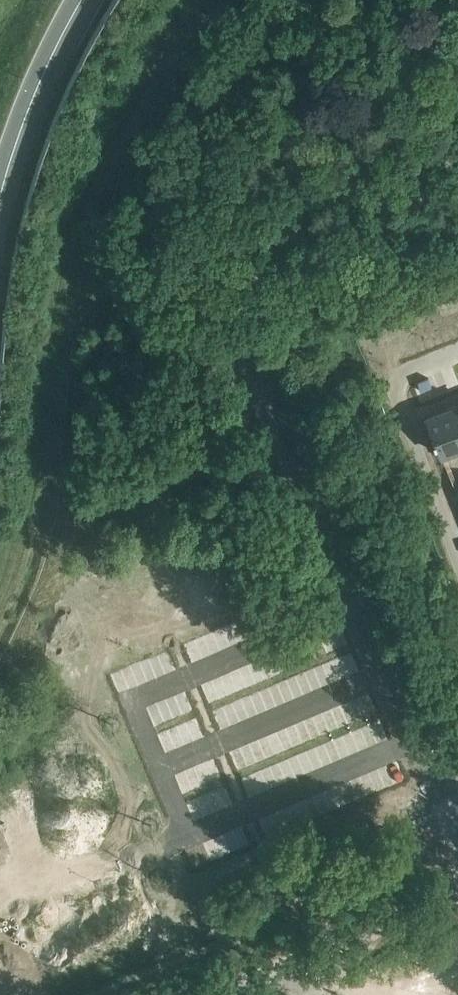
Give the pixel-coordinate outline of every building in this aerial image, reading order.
[(448,407),(457,432),(457,403),(448,407)] [(426,416),(443,459),(457,453),(457,432),(448,407),(426,416)]
